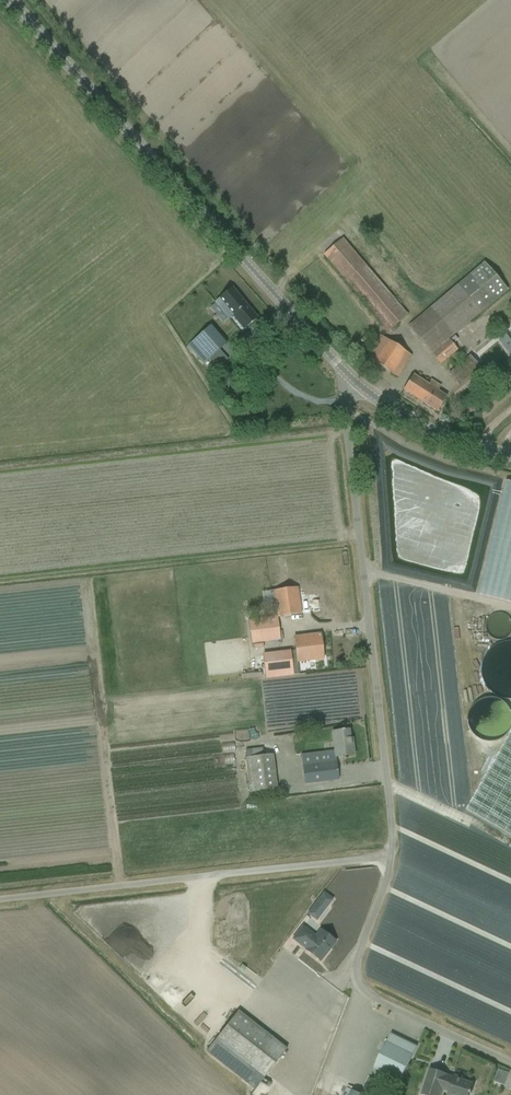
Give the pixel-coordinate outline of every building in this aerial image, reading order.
[(389,331),(397,324),(408,315),(343,238),(332,247),(324,254),(389,331)] [(449,339),(481,312),(508,290),(484,262),(416,319),(408,326),(440,364),(449,357),(458,350),(449,339)] [(233,315),(244,329),(257,319),(232,289),(216,302),(229,319),(233,315)] [(209,326),(188,345),(204,363),(225,345),(226,344),(210,326),(209,326)] [(275,331),(260,343),(268,352),(282,339),(275,331)] [(488,341),(490,345),(506,338),(510,344),(510,343),(510,337),(510,336),(509,337),(507,333),(488,341)] [(366,357),(397,378),(412,356),(381,336),(366,357)] [(488,370),(499,361),(494,355),(490,359),(483,351),(477,356),(488,370)] [(480,367),(477,364),(470,356),(457,367),(448,374),(458,385),(467,378),(480,367)] [(437,412),(447,397),(438,391),(441,386),(430,380),(428,384),(413,375),(403,390),(437,412)] [(397,460),(398,554),(422,561),(421,547),(430,543),(435,543),(435,531),(439,530),(441,524),(440,521),(424,521),(430,519),(436,518),(443,515),(443,508),(439,506),(439,498),(435,489),(436,485),(436,475),(445,474),(447,480),(450,473),(457,469),(420,459),(422,462),(414,462),(411,454),(407,454),(405,455),(395,453),(398,458),(397,460)] [(478,595),(510,603),(510,482),(505,480),(478,595)] [(252,644),(270,641),(281,640),(278,617),(302,614),(298,587),(270,591),(274,617),(249,620),(252,644)] [(297,662),(324,659),(321,634),(294,637),(297,662)] [(293,676),(290,651),(263,654),(266,679),(293,676)] [(306,784),(328,781),(339,780),(336,757),(354,755),(353,745),(351,745),(349,730),(344,731),(344,730),(342,730),(342,731),(338,731),(332,732),(334,751),(302,755),(306,784)] [(466,810),(510,836),(510,733),(466,810)] [(229,753),(230,763),(241,761),(239,751),(229,753)] [(273,755),(245,758),(250,793),(277,789),(273,755)] [(317,921),(334,899),(324,892),(307,914),(317,921)] [(293,939),(302,946),(305,949),(305,950),(312,955),(320,962),(327,954),(325,953),(335,940),(321,929),(315,936),(302,926),(293,939)] [(168,991),(177,982),(171,976),(161,985),(168,991)] [(255,1090),(264,1078),(287,1049),(238,1011),(206,1052),(255,1090)] [(400,1081),(417,1046),(391,1034),(374,1069),(400,1081)] [(421,1094),(440,1094),(442,1089),(449,1091),(448,1094),(449,1094),(470,1094),(471,1094),(472,1090),(471,1090),(474,1083),(463,1080),(463,1078),(454,1075),(453,1078),(447,1075),(447,1074),(430,1068),(421,1094)]
